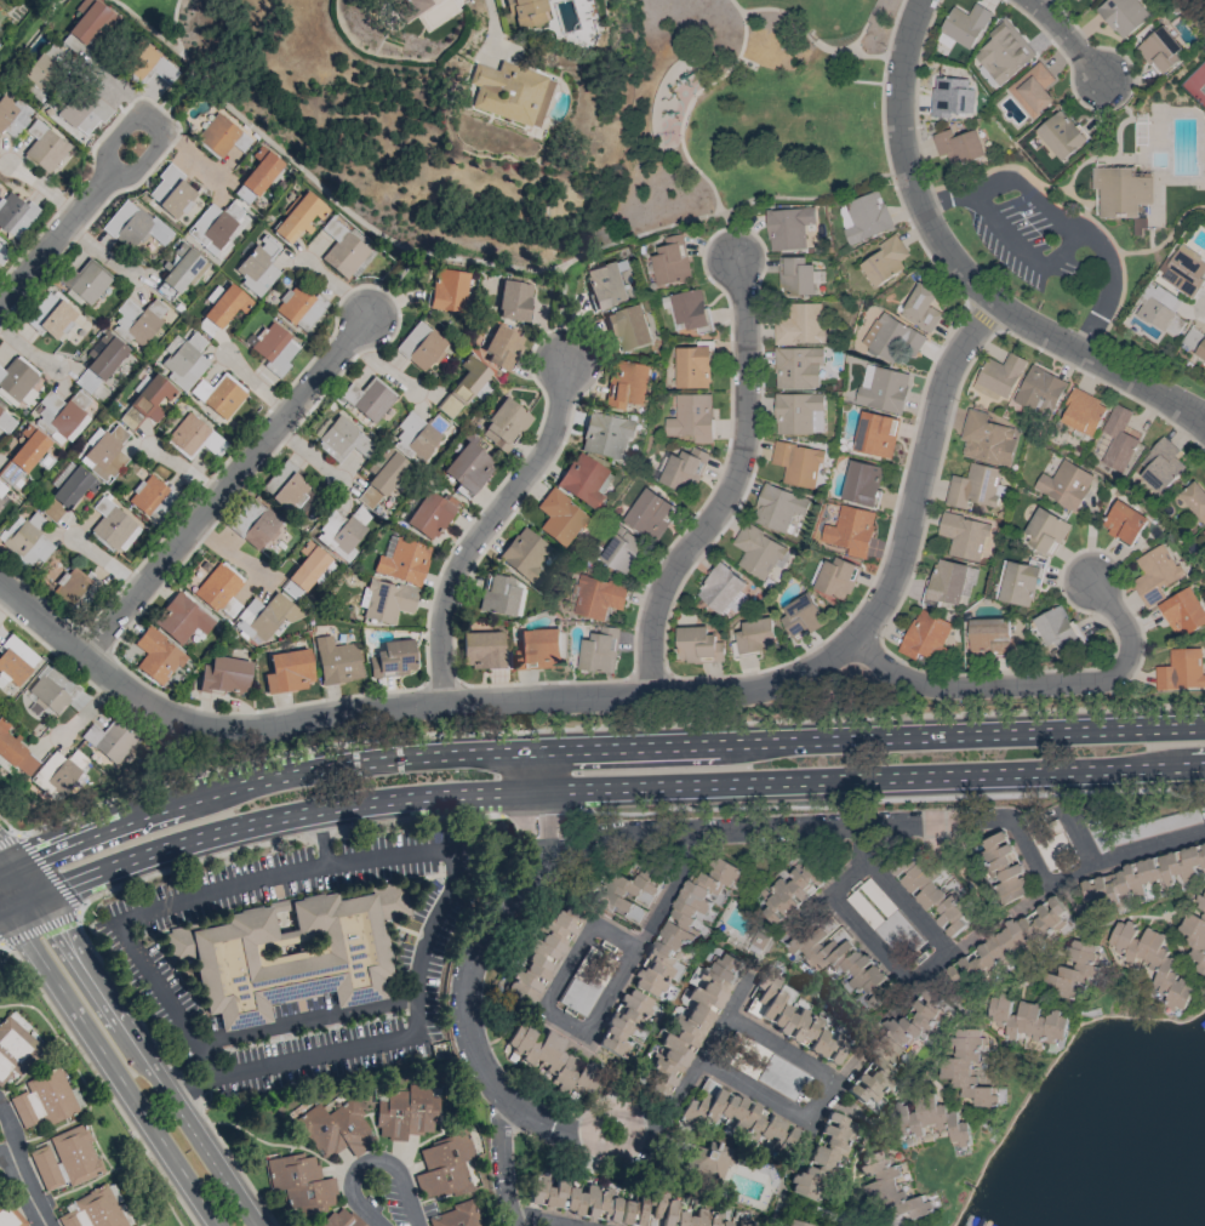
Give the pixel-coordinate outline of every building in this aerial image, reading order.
[(113,15),(96,0),(83,0),(74,9),(81,16),(60,40),(77,55),(113,15)] [(433,5),(431,0),(392,0),(402,20),(433,5)] [(517,28),(546,21),(541,0),(511,0),(517,28)] [(1123,40),(1149,15),(1134,0),(1107,0),(1095,11),(1123,40)] [(968,14),(950,7),(938,35),(972,49),(989,10),(973,4),(968,14)] [(1035,55),(1005,22),(970,54),(1000,86),(1035,55)] [(1185,53),(1162,26),(1134,49),(1157,76),(1185,53)] [(69,57),(48,42),(20,82),(41,97),(69,57)] [(180,70),(141,42),(122,68),(143,83),(152,71),(170,84),(180,70)] [(469,107),(537,128),(553,78),(500,61),(497,70),(475,63),(468,86),(475,88),(469,107)] [(1006,89),(1032,119),(1053,100),(1044,89),(1054,79),(1038,61),(1006,89)] [(950,113),(973,114),(973,89),(967,89),(968,79),(932,78),(931,117),(950,118),(950,113)] [(113,110),(88,89),(82,97),(73,90),(55,111),(85,136),(98,120),(102,123),(113,110)] [(16,97),(12,102),(2,93),(0,96),(0,131),(1,130),(12,140),(35,113),(16,97)] [(1061,163),(1088,139),(1060,108),(1034,132),(1061,163)] [(221,159),(232,144),(242,152),(252,140),(218,112),(196,139),(221,159)] [(25,131),(35,139),(22,153),(46,174),(70,148),(36,118),(25,131)] [(938,157),(946,155),(950,168),(985,156),(976,129),(953,137),(950,128),(931,135),(938,157)] [(257,161),(233,193),(250,206),(283,162),(261,146),(252,157),(257,161)] [(198,194),(181,180),(185,176),(170,164),(145,194),(176,220),(198,194)] [(1099,218),(1132,218),(1132,235),(1144,235),(1144,218),(1138,218),(1138,205),(1153,205),(1153,173),(1136,173),(1136,168),(1091,168),(1091,189),(1099,189),(1099,218)] [(289,245),(313,214),(320,220),(329,209),(304,189),(271,230),(289,245)] [(14,240),(39,210),(28,200),(25,204),(8,190),(0,200),(0,228),(14,240)] [(848,246),(893,229),(879,190),(844,203),(853,226),(842,230),(848,246)] [(172,234),(125,197),(101,228),(130,250),(144,232),(163,246),(172,234)] [(186,233),(214,255),(235,227),(239,230),(249,217),(230,202),(222,212),(209,202),(186,233)] [(765,211),(768,251),(805,249),(804,225),(814,224),(813,208),(765,211)] [(321,259),(347,279),(370,249),(329,217),(320,229),(335,240),(321,259)] [(280,272),(268,262),(281,248),(264,233),(233,270),(242,277),(239,281),(258,297),(280,272)] [(858,264),(873,288),(904,269),(900,261),(908,256),(895,234),(877,244),(881,251),(858,264)] [(649,257),(657,286),(691,278),(680,236),(655,242),(658,255),(649,257)] [(176,293),(204,262),(183,242),(155,274),(176,293)] [(0,243),(0,264),(10,251),(0,243)] [(1204,275),(1204,261),(1179,244),(1169,260),(1166,258),(1154,276),(1190,299),(1204,275)] [(805,257),(778,258),(779,295),(813,294),(813,283),(823,283),(823,272),(813,272),(813,264),(805,264),(805,257)] [(75,273),(68,268),(57,281),(89,307),(112,277),(88,258),(75,273)] [(585,271),(596,311),(628,301),(617,261),(585,271)] [(467,272),(434,268),(428,308),(462,312),(467,272)] [(496,317),(527,323),(533,284),(502,279),(496,317)] [(304,333),(328,302),(317,293),(314,297),(294,281),(279,301),(282,303),(276,311),(304,333)] [(218,329),(237,307),(243,312),(252,302),(230,282),(223,290),(217,285),(205,298),(211,304),(202,314),(218,329)] [(941,312),(930,308),(937,292),(917,283),(900,318),(931,333),(941,312)] [(79,315),(51,290),(24,320),(40,335),(44,331),(55,341),(79,315)] [(163,320),(159,317),(166,308),(153,297),(142,312),(127,300),(106,325),(128,343),(131,339),(141,347),(163,320)] [(821,303),(784,303),(784,319),(773,320),(774,344),(822,344),(821,303)] [(652,343),(640,304),(606,315),(618,353),(652,343)] [(863,345),(899,365),(905,353),(914,358),(926,337),(881,312),(863,345)] [(394,348),(423,373),(448,344),(420,319),(394,348)] [(279,377),(291,365),(286,361),(300,346),(273,322),(249,349),(279,377)] [(526,339),(496,323),(479,355),(507,370),(516,353),(518,354),(526,339)] [(1204,361),(1204,336),(1191,327),(1179,345),(1204,361)] [(85,367),(102,380),(129,350),(105,330),(84,353),(91,359),(85,367)] [(209,362),(197,353),(207,342),(193,331),(184,342),(175,335),(162,350),(167,355),(157,367),(186,390),(209,362)] [(710,388),(709,347),(675,348),(676,389),(710,388)] [(823,348),(773,349),(774,390),(819,388),(818,365),(823,365),(823,348)] [(972,388),(1005,404),(1025,361),(1008,352),(1002,365),(986,358),(972,388)] [(20,400),(27,406),(37,393),(30,387),(40,374),(15,355),(3,370),(0,368),(0,395),(15,407),(20,400)] [(449,418),(490,373),(470,355),(460,367),(465,373),(435,406),(449,418)] [(624,403),(644,406),(650,365),(612,360),(605,407),(623,410),(624,403)] [(901,414),(910,374),(864,364),(856,404),(901,414)] [(1050,418),(1066,381),(1029,365),(1013,402),(1050,418)] [(74,381),(98,402),(108,391),(85,369),(74,381)] [(177,391),(153,371),(114,415),(132,431),(146,415),(155,423),(165,412),(156,404),(162,397),(168,402),(177,391)] [(189,391),(224,421),(248,392),(223,372),(211,387),(200,378),(189,391)] [(397,396),(373,377),(361,391),(350,382),(338,396),(352,407),(350,411),(370,428),(397,396)] [(89,416),(81,410),(89,400),(76,389),(65,403),(48,390),(29,414),(61,438),(62,437),(68,442),(89,416)] [(1074,389),(1058,421),(1091,438),(1107,405),(1074,389)] [(712,395),(675,394),(675,418),(664,418),(664,440),(712,441),(712,395)] [(775,394),(774,434),(822,434),(823,394),(775,394)] [(506,454),(532,416),(503,396),(477,433),(506,454)] [(1138,440),(1122,433),(1132,411),(1114,404),(1090,457),(1123,472),(1138,440)] [(5,435),(16,422),(2,410),(3,409),(0,406),(0,430),(5,435)] [(986,422),(988,414),(967,409),(959,441),(964,442),(961,456),(1008,468),(1017,430),(986,422)] [(449,424),(434,413),(426,423),(409,410),(392,432),(399,437),(394,444),(418,463),(449,424)] [(899,420),(862,411),(853,451),(890,459),(899,420)] [(228,444),(188,412),(166,438),(190,457),(200,444),(216,458),(228,444)] [(580,452),(623,459),(627,437),(632,438),(635,420),(587,412),(580,452)] [(352,447),(366,459),(377,445),(337,414),(314,444),(339,464),(352,447)] [(50,440),(28,424),(20,434),(25,438),(0,472),(0,478),(13,488),(50,440)] [(129,433),(115,424),(110,434),(101,429),(79,464),(110,483),(127,456),(118,451),(129,433)] [(1134,471),(1159,495),(1185,467),(1174,457),(1179,452),(1164,438),(1134,471)] [(470,495),(496,463),(467,440),(441,471),(470,495)] [(782,484),(815,489),(822,449),(774,442),(770,464),(785,466),(782,484)] [(370,510),(410,466),(388,446),(367,470),(374,476),(355,497),(370,510)] [(709,454),(692,447),(689,454),(681,450),(678,458),(670,454),(658,482),(691,496),(709,454)] [(556,486),(597,510),(605,496),(601,494),(613,473),(576,452),(556,486)] [(58,489),(39,511),(55,524),(93,478),(70,459),(51,483),(58,489)] [(261,489),(291,515),(314,489),(293,472),(297,468),(286,459),(261,489)] [(1094,477),(1063,459),(1051,479),(1041,473),(1032,489),(1074,513),(1094,477)] [(841,501),(874,507),(882,467),(849,460),(841,501)] [(950,475),(944,505),(966,509),(968,502),(993,507),(1000,469),(969,463),(966,478),(950,475)] [(128,501),(157,524),(182,494),(168,483),(165,487),(150,474),(128,501)] [(1203,492),(1194,481),(1177,495),(1201,524),(1204,521),(1204,490),(1203,492)] [(804,517),(809,499),(763,484),(751,522),(786,533),(792,513),(804,517)] [(656,542),(677,507),(642,486),(621,521),(656,542)] [(547,517),(538,528),(564,548),(589,517),(551,487),(535,507),(547,517)] [(460,503),(447,495),(444,501),(427,489),(405,523),(434,542),(460,503)] [(119,555),(141,527),(101,495),(91,509),(101,517),(89,532),(119,555)] [(228,525),(257,551),(276,529),(282,535),(288,529),(253,497),(228,525)] [(1148,519),(1117,500),(1100,528),(1131,547),(1148,519)] [(371,515),(357,505),(347,519),(333,509),(312,536),(347,562),(356,551),(352,547),(367,528),(363,525),(371,515)] [(875,513),(839,505),(835,527),(823,525),(819,541),(848,548),(846,555),(865,560),(875,513)] [(1054,557),(1069,522),(1036,508),(1021,543),(1054,557)] [(37,532),(46,521),(34,511),(25,521),(17,515),(0,535),(0,546),(26,569),(35,558),(41,563),(54,547),(37,532)] [(980,563),(990,523),(942,513),(936,536),(951,539),(947,555),(980,563)] [(784,545),(742,524),(732,545),(744,551),(736,567),(766,582),(784,545)] [(545,573),(537,566),(551,548),(523,525),(496,558),(534,588),(545,573)] [(598,558),(624,576),(646,545),(620,527),(598,558)] [(372,573),(421,585),(430,546),(396,538),(391,558),(377,555),(372,573)] [(330,558),(307,539),(298,551),(304,556),(279,588),(296,601),(330,558)] [(1182,578),(1164,543),(1134,559),(1143,578),(1133,583),(1145,608),(1165,598),(1160,589),(1182,578)] [(858,566),(834,557),(832,564),(818,559),(808,588),(846,601),(858,566)] [(231,597),(244,581),(217,560),(191,592),(215,612),(218,608),(230,618),(241,605),(231,597)] [(1041,567),(1006,561),(999,602),(1034,608),(1041,567)] [(721,615),(747,584),(720,562),(694,594),(721,615)] [(50,591),(69,607),(91,581),(72,565),(54,586),(50,591)] [(478,609),(514,616),(519,587),(511,585),(513,578),(486,573),(478,609)] [(603,622),(607,607),(622,611),(628,586),(580,574),(571,613),(603,622)] [(91,603),(105,586),(94,578),(81,595),(91,603)] [(358,616),(394,625),(397,611),(412,614),(418,590),(368,578),(358,616)] [(1189,586),(1158,604),(1179,640),(1204,624),(1204,612),(1189,586)] [(179,645),(195,628),(203,635),(214,623),(178,590),(151,620),(179,645)] [(302,612),(275,591),(258,612),(253,607),(236,627),(249,638),(253,634),(263,642),(282,618),(291,625),(302,612)] [(826,623),(807,591),(776,610),(794,641),(826,623)] [(1032,619),(1045,648),(1055,643),(1058,650),(1078,641),(1062,605),(1032,619)] [(952,625),(918,609),(897,652),(914,660),(918,653),(943,665),(950,651),(941,647),(952,625)] [(735,657),(777,648),(770,619),(733,627),(737,644),(733,645),(735,657)] [(968,620),(969,657),(1018,656),(1017,638),(1009,638),(1009,619),(968,620)] [(145,652),(134,668),(164,686),(185,652),(145,627),(134,645),(145,652)] [(579,671),(614,673),(616,628),(598,627),(598,637),(580,637),(579,671)] [(676,628),(677,663),(723,662),(723,642),(711,642),(710,627),(676,628)] [(517,630),(517,669),(560,669),(560,629),(517,630)] [(502,631),(461,632),(462,668),(503,667),(502,631)] [(0,673),(0,687),(6,679),(16,687),(40,657),(11,635),(0,649),(0,672),(0,673)] [(362,679),(356,642),(333,645),(331,635),(314,637),(321,685),(362,679)] [(382,641),(383,650),(367,651),(370,677),(416,672),(412,638),(382,641)] [(1169,650),(1169,666),(1155,667),(1156,690),(1203,689),(1202,648),(1169,650)] [(313,686),(309,649),(268,654),(270,673),(263,674),(265,692),(313,686)] [(198,688),(246,695),(251,661),(211,655),(210,665),(202,664),(198,688)] [(54,718),(81,690),(53,663),(26,692),(54,718)] [(39,761),(4,732),(9,725),(0,718),(0,757),(26,777),(39,761)] [(102,732),(91,723),(80,736),(117,767),(139,740),(113,718),(102,732)] [(29,778),(54,802),(71,784),(76,789),(87,776),(81,770),(89,761),(75,748),(65,760),(55,750),(29,778)] [(1200,825),(1197,809),(1103,831),(1099,816),(1087,819),(1094,850),(1200,825)] [(975,844),(1003,905),(1027,894),(1018,874),(1022,872),(1004,831),(975,844)] [(1088,907),(1175,886),(1173,876),(1182,874),(1184,883),(1196,880),(1193,867),(1202,865),(1204,875),(1204,847),(1081,876),(1088,907)] [(633,987),(656,997),(676,951),(686,956),(695,935),(689,933),(698,912),(709,916),(718,896),(717,895),(722,884),(732,889),(741,869),(715,857),(707,874),(701,871),(696,883),(686,879),(671,914),(667,912),(633,987)] [(947,894),(945,895),(933,882),(940,876),(930,865),(924,870),(913,857),(892,876),(950,940),(971,921),(947,894)] [(827,881),(810,863),(803,869),(798,862),(757,899),(765,908),(763,910),(777,925),(827,881)] [(594,904),(637,926),(647,908),(649,909),(665,875),(649,867),(646,873),(637,868),(630,880),(611,870),(594,904)] [(376,890),(375,885),(402,879),(410,913),(381,919),(393,975),(382,977),(386,996),(337,1007),(333,988),(268,1003),(272,1020),(222,1031),(218,1014),(209,1015),(196,963),(178,966),(177,962),(172,963),(165,933),(170,931),(170,928),(240,912),(239,908),(261,903),(262,907),(272,905),(270,901),(291,897),(291,901),(302,899),(301,895),(322,890),(324,894),(336,891),(338,899),(375,890),(376,890)] [(902,963),(925,942),(872,882),(863,890),(886,917),(882,920),(856,890),(846,898),(902,963)] [(986,970),(1070,922),(1056,898),(981,940),(985,946),(956,962),(958,965),(943,973),(956,996),(990,977),(986,970)] [(1188,912),(1175,938),(1194,948),(1185,964),(1204,974),(1204,953),(1204,898),(1196,916),(1188,912)] [(579,912),(564,905),(560,912),(553,909),(520,972),(512,968),(502,989),(533,1005),(579,912)] [(787,942),(810,975),(826,964),(862,1015),(889,995),(881,983),(883,982),(844,927),(832,935),(821,919),(787,942)] [(1103,958),(1161,977),(1154,999),(1185,1010),(1195,983),(1169,975),(1176,956),(1160,951),(1165,935),(1145,928),(1141,940),(1132,936),(1136,926),(1117,920),(1103,958)] [(1102,950),(1070,938),(1050,991),(1072,1000),(1079,983),(1086,985),(1090,976),(1092,977),(1102,950)] [(585,1022),(613,961),(599,955),(600,952),(586,945),(557,1008),(585,1022)] [(741,961),(725,953),(723,957),(712,952),(696,983),(695,982),(686,998),(693,1002),(683,1022),(674,1017),(639,1085),(668,1101),(741,961)] [(742,1009),(833,1067),(849,1044),(797,1010),(796,1012),(779,1001),(784,993),(776,988),(783,978),(768,969),(742,1009)] [(653,1000),(627,986),(596,1044),(621,1058),(628,1043),(623,1040),(632,1023),(639,1026),(653,1000)] [(842,1087),(868,1109),(889,1084),(884,1081),(893,1070),(888,1065),(912,1035),(921,1042),(949,1008),(928,991),(900,1025),(895,1021),(842,1087)] [(1004,1044),(1053,1049),(1053,1039),(1064,1040),(1067,1016),(1059,1016),(1060,1011),(1041,1010),(1042,1004),(1015,1002),(1015,997),(990,994),(987,1026),(1006,1028),(1004,1044)] [(12,1073),(0,1085),(0,1023),(8,1014),(10,1015),(45,1049),(32,1064),(30,1062),(18,1074),(11,1068),(10,1070),(12,1073)] [(506,1043),(517,1055),(548,1086),(574,1099),(582,1091),(589,1095),(600,1073),(588,1060),(575,1072),(570,1067),(575,1058),(560,1050),(565,1039),(546,1030),(543,1036),(536,1032),(532,1028),(517,1021),(506,1043)] [(960,1107),(995,1108),(995,1088),(976,1087),(976,1076),(970,1076),(971,1061),(980,1062),(981,1030),(950,1029),(947,1084),(961,1085),(960,1107)] [(807,1072),(729,1031),(715,1059),(793,1100),(807,1072)] [(59,1065),(80,1110),(63,1118),(46,1125),(42,1116),(40,1117),(41,1119),(24,1128),(10,1097),(28,1089),(29,1093),(30,1091),(25,1082),(41,1073),(59,1065)] [(797,1128),(702,1077),(678,1121),(700,1133),(707,1119),(781,1159),(797,1128)] [(386,1088),(386,1101),(376,1101),(376,1140),(404,1141),(405,1133),(435,1134),(436,1088),(406,1087),(406,1089),(386,1088)] [(971,1146),(968,1122),(958,1123),(957,1111),(946,1113),(945,1104),(935,1105),(934,1095),(910,1098),(911,1113),(899,1114),(902,1138),(922,1136),(922,1130),(948,1127),(951,1148),(971,1146)] [(324,1114),(317,1102),(293,1115),(320,1160),(346,1145),(353,1157),(377,1143),(351,1098),(324,1114)] [(788,1191),(818,1202),(848,1119),(825,1110),(801,1176),(794,1174),(788,1191)] [(47,1137),(49,1144),(29,1151),(44,1191),(68,1182),(69,1185),(102,1173),(84,1123),(47,1137)] [(418,1146),(425,1172),(414,1175),(422,1202),(471,1188),(463,1160),(474,1157),(467,1132),(418,1146)] [(688,1144),(680,1172),(723,1183),(732,1148),(708,1141),(706,1149),(688,1144)] [(899,1225),(932,1213),(925,1194),(907,1201),(904,1190),(898,1192),(893,1179),(901,1176),(897,1164),(891,1166),(885,1148),(860,1157),(868,1181),(863,1183),(876,1217),(893,1210),(899,1225)] [(284,1189),(288,1215),(338,1207),(333,1177),(319,1179),(315,1152),(266,1160),(271,1191),(284,1189)] [(643,1224),(646,1199),(635,1197),(585,1190),(558,1187),(558,1184),(531,1180),(527,1208),(643,1224)] [(107,1184),(129,1225),(62,1225),(57,1216),(74,1207),(76,1211),(79,1210),(74,1201),(88,1192),(90,1192),(88,1191),(105,1181),(107,1184)] [(752,1221),(735,1218),(734,1223),(716,1219),(717,1213),(693,1208),(692,1213),(672,1209),(674,1200),(665,1198),(667,1190),(655,1188),(648,1225),(751,1225),(752,1221)] [(26,1224),(0,1194),(0,1225),(24,1225),(26,1224)] [(475,1201),(426,1215),(429,1225),(481,1225),(475,1201)] [(339,1202),(317,1225),(364,1225),(339,1202)] [(781,1218),(779,1225),(810,1225),(811,1224),(781,1218)]
